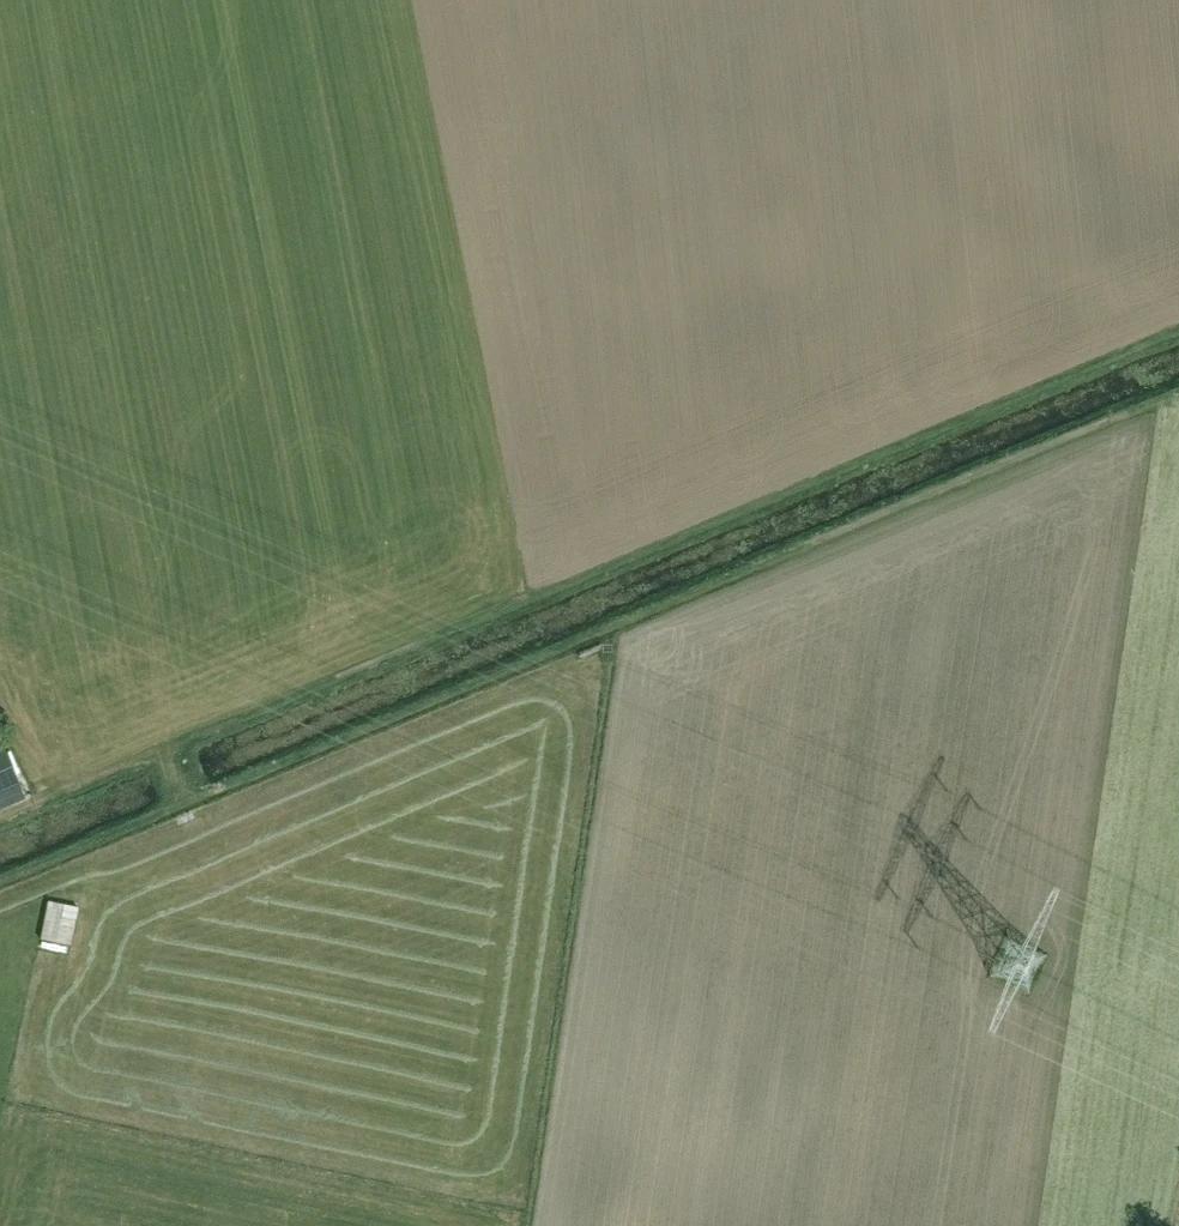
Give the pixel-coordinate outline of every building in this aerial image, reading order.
[(21,786),(5,747),(0,749),(0,795),(21,786)]
